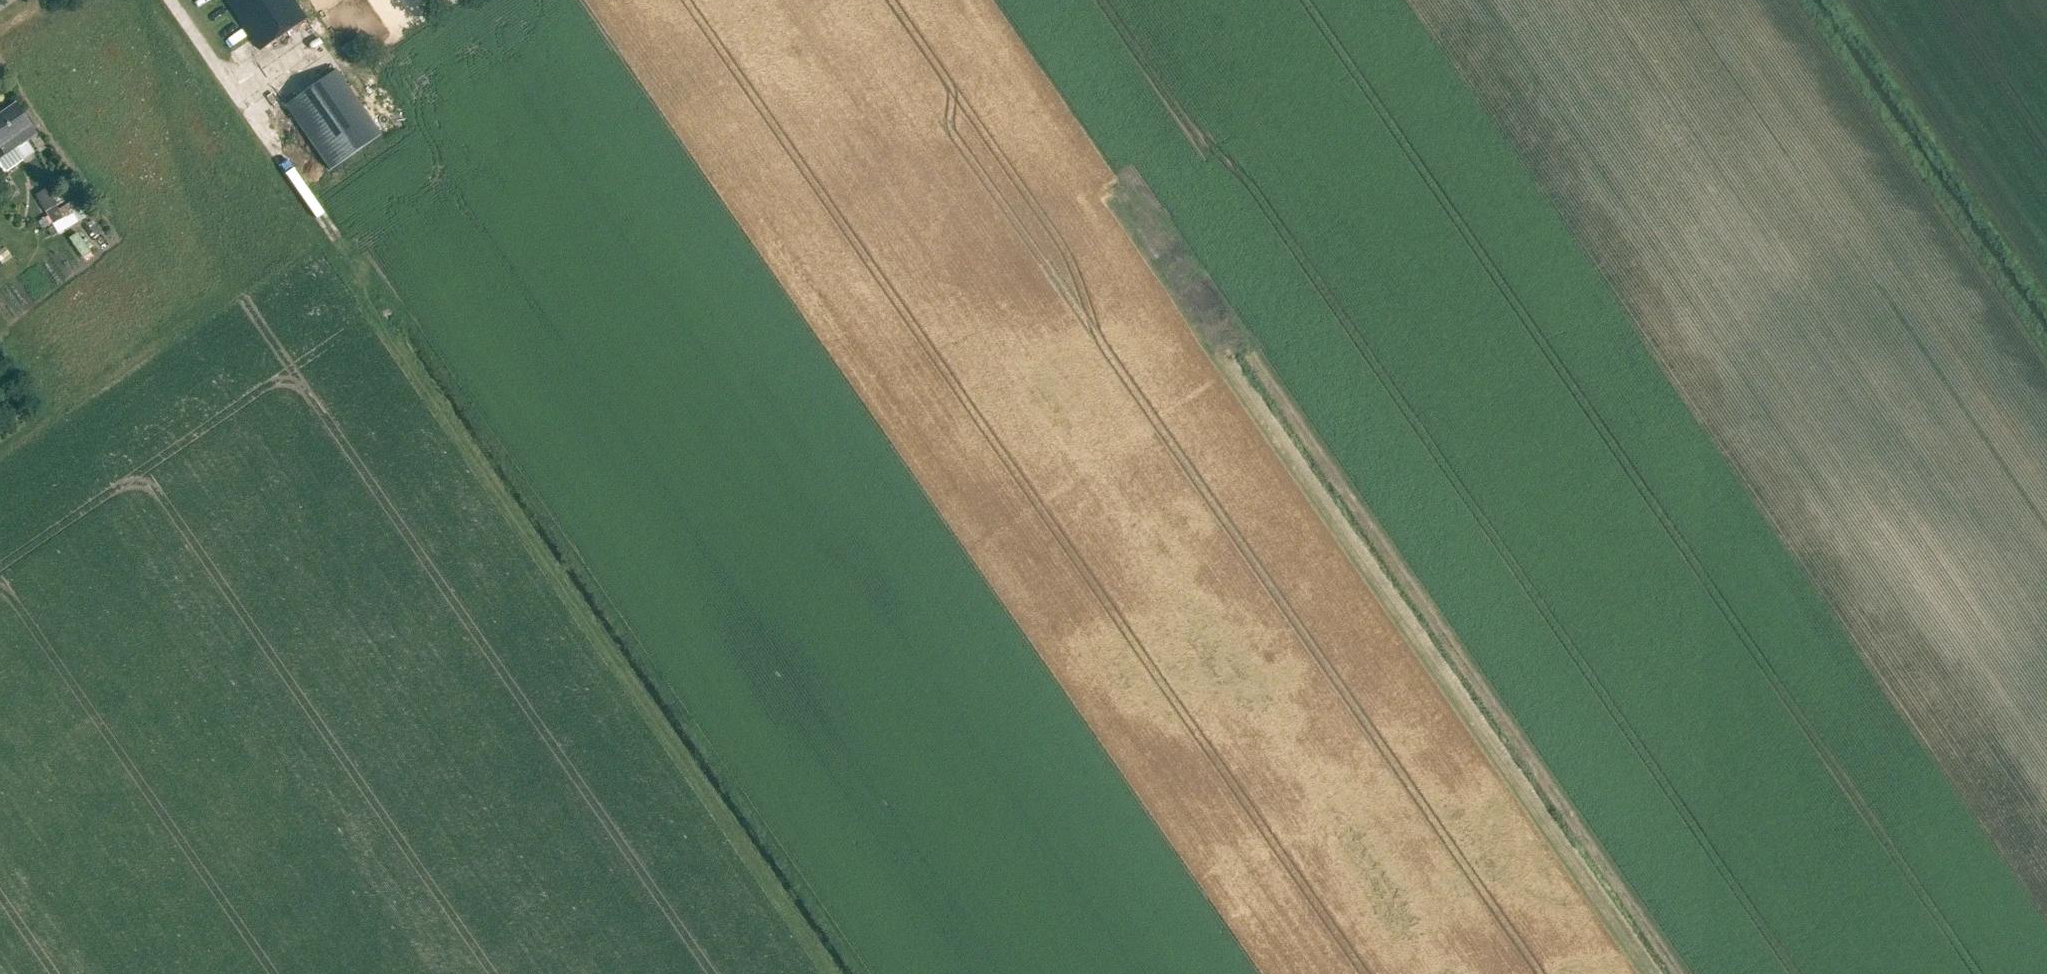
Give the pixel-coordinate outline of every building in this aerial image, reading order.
[(260,51),(307,19),(294,0),(225,0),(260,51)] [(336,71),(286,106),(330,171),(381,135),(336,71)] [(10,141),(15,149),(37,135),(31,126),(16,104),(0,115),(0,147),(0,148),(10,141)] [(59,201),(51,187),(38,194),(46,208),(59,201)]
